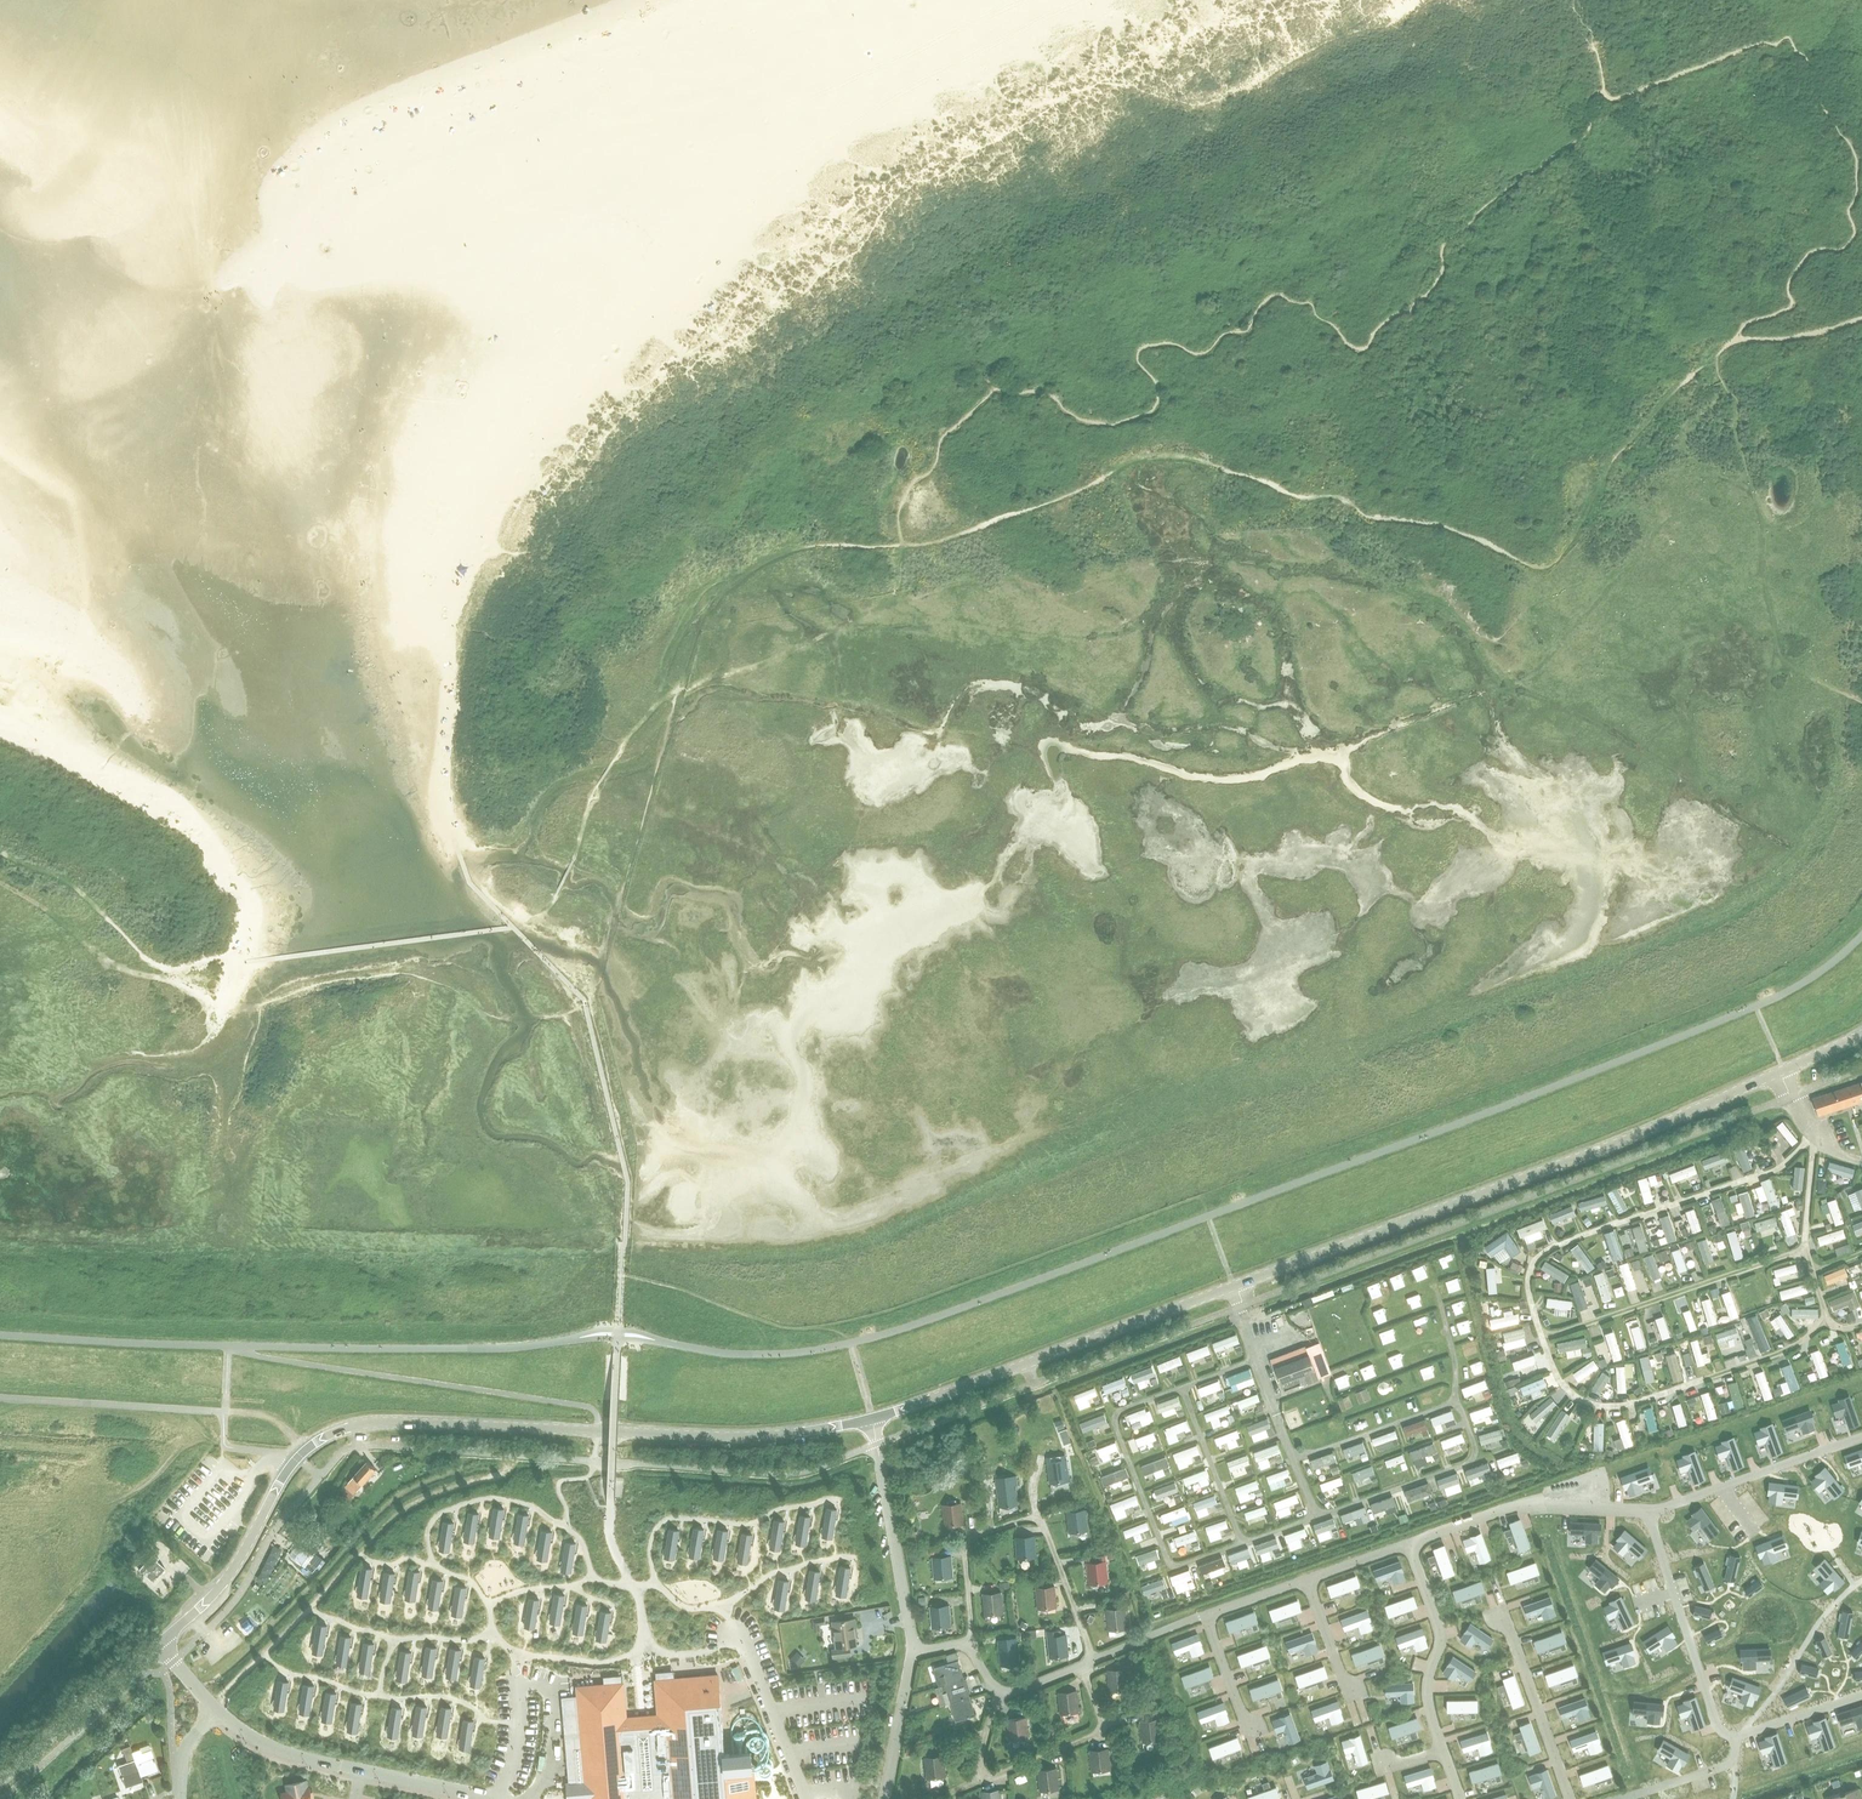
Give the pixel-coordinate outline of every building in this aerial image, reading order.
[(1861,1101),(1861,1081),(1861,1082),(1812,1098),(1818,1115),(1861,1101)] [(1620,1184),(1607,1191),(1619,1213),(1628,1209),(1622,1199),(1627,1196),(1620,1184)] [(1507,1231),(1484,1246),(1490,1255),(1504,1246),(1511,1256),(1519,1251),(1507,1231)] [(1665,1248),(1657,1250),(1661,1259),(1668,1256),(1665,1248)] [(1604,1269),(1594,1273),(1595,1277),(1603,1301),(1612,1298),(1607,1283),(1609,1282),(1604,1269)] [(1239,1341),(1236,1332),(1212,1340),(1215,1349),(1239,1341)] [(1209,1352),(1207,1343),(1186,1350),(1188,1359),(1209,1352)] [(1316,1343),(1270,1360),(1273,1369),(1275,1369),(1283,1390),(1308,1381),(1309,1385),(1321,1381),(1321,1380),(1320,1377),(1330,1373),(1330,1371),(1322,1349),(1318,1351),(1316,1343)] [(1181,1363),(1178,1354),(1157,1362),(1160,1371),(1181,1363)] [(1154,1374),(1151,1364),(1130,1372),(1133,1381),(1154,1374)] [(1252,1375),(1248,1367),(1228,1375),(1231,1383),(1252,1375)] [(1125,1384),(1122,1376),(1101,1383),(1104,1392),(1125,1384)] [(1487,1386),(1484,1378),(1461,1386),(1465,1394),(1487,1386)] [(1221,1387),(1218,1379),(1197,1387),(1200,1395),(1221,1387)] [(1096,1394),(1093,1386),(1073,1393),(1076,1401),(1096,1394)] [(1366,1388),(1355,1392),(1359,1403),(1370,1399),(1366,1388)] [(1260,1399),(1257,1392),(1237,1399),(1240,1406),(1260,1399)] [(1180,1404),(1177,1395),(1156,1402),(1159,1411),(1180,1404)] [(1352,1405),(1348,1395),(1337,1399),(1342,1409),(1352,1405)] [(1839,1402),(1832,1404),(1836,1416),(1843,1413),(1848,1427),(1858,1424),(1849,1396),(1838,1400),(1839,1402)] [(1230,1411),(1227,1404),(1203,1413),(1206,1420),(1230,1411)] [(1489,1404),(1469,1410),(1472,1418),(1492,1412),(1489,1404)] [(1148,1416),(1145,1407),(1128,1413),(1132,1422),(1148,1416)] [(1454,1417),(1451,1409),(1430,1416),(1434,1424),(1454,1417)] [(1810,1410),(1782,1420),(1786,1430),(1800,1425),(1803,1433),(1814,1428),(1811,1421),(1813,1420),(1810,1410)] [(1107,1421),(1103,1412),(1079,1421),(1083,1430),(1107,1421)] [(1270,1426),(1267,1417),(1247,1425),(1250,1433),(1270,1426)] [(1428,1426),(1425,1417),(1402,1425),(1406,1434),(1428,1426)] [(1189,1427),(1186,1419),(1163,1427),(1166,1435),(1189,1427)] [(1621,1437),(1614,1440),(1617,1450),(1633,1444),(1624,1419),(1616,1422),(1621,1437)] [(1061,1420),(1055,1422),(1058,1429),(1064,1427),(1061,1420)] [(1761,1430),(1754,1432),(1758,1444),(1766,1441),(1771,1455),(1781,1451),(1771,1424),(1761,1428),(1761,1430)] [(1499,1427),(1478,1434),(1481,1443),(1502,1436),(1499,1427)] [(1239,1435),(1237,1428),(1214,1437),(1216,1444),(1239,1435)] [(1397,1436),(1394,1429),(1371,1437),(1374,1445),(1397,1436)] [(1155,1438),(1152,1431),(1135,1437),(1138,1445),(1155,1438)] [(1464,1439),(1461,1431),(1440,1439),(1443,1447),(1464,1439)] [(1723,1443),(1715,1446),(1720,1457),(1727,1455),(1732,1469),(1742,1465),(1732,1438),(1722,1441),(1723,1443)] [(1365,1449),(1361,1440),(1342,1447),(1345,1456),(1365,1449)] [(1117,1448),(1115,1441),(1097,1447),(1100,1455),(1117,1448)] [(1436,1449),(1433,1441),(1408,1450),(1411,1458),(1436,1449)] [(1281,1451),(1278,1442),(1253,1450),(1256,1459),(1281,1451)] [(1196,1443),(1173,1452),(1176,1461),(1199,1452),(1196,1443)] [(981,1448),(968,1451),(971,1462),(983,1459),(981,1448)] [(1844,1456),(1848,1466),(1861,1461),(1861,1449),(1844,1456)] [(1516,1450),(1496,1457),(1498,1466),(1519,1458),(1516,1450)] [(1334,1459),(1331,1451),(1309,1459),(1312,1467),(1334,1459)] [(1684,1457),(1677,1460),(1681,1471),(1688,1469),(1693,1483),(1703,1479),(1694,1452),(1683,1455),(1684,1457)] [(1249,1462),(1246,1453),(1227,1460),(1230,1469),(1249,1462)] [(1404,1459),(1402,1453),(1384,1459),(1387,1466),(1404,1459)] [(1065,1454),(1047,1457),(1048,1462),(1050,1481),(1068,1479),(1067,1475),(1065,1459),(1065,1454)] [(1168,1464),(1165,1456),(1140,1465),(1143,1473),(1168,1464)] [(1487,1461),(1464,1469),(1468,1478),(1490,1470),(1487,1461)] [(354,1495),(371,1475),(376,1470),(366,1462),(345,1486),(354,1495)] [(1374,1472),(1370,1464),(1351,1471),(1354,1480),(1374,1472)] [(1128,1474),(1125,1466),(1100,1475),(1103,1484),(1128,1474)] [(1208,1475),(1205,1468),(1182,1477),(1185,1484),(1208,1475)] [(1289,1475),(1287,1468),(1267,1475),(1269,1482),(1289,1475)] [(1648,1468),(1621,1478),(1624,1488),(1626,1487),(1629,1495),(1640,1490),(1638,1483),(1652,1478),(1648,1468)] [(1817,1476),(1811,1481),(1818,1491),(1824,1486),(1834,1497),(1842,1490),(1824,1468),(1815,1475),(1817,1476)] [(1456,1471),(1436,1479),(1440,1487),(1459,1480),(1456,1471)] [(1014,1475),(996,1477),(999,1504),(1017,1502),(1014,1475)] [(1342,1482),(1340,1475),(1319,1482),(1322,1489),(1342,1482)] [(1258,1486),(1256,1479),(1234,1486),(1237,1494),(1258,1486)] [(1177,1489),(1174,1480),(1154,1488),(1157,1497),(1177,1489)] [(1428,1480),(1403,1489),(1406,1499),(1432,1491),(1428,1480)] [(1769,1483),(1768,1493),(1770,1494),(1769,1501),(1781,1503),(1782,1495),(1796,1497),(1798,1486),(1769,1483)] [(1138,1502),(1134,1493),(1110,1503),(1113,1511),(1138,1502)] [(1217,1502),(1214,1493),(1193,1501),(1196,1509),(1217,1502)] [(1299,1500),(1296,1493),(1273,1500),(1276,1508),(1299,1500)] [(1392,1494),(1370,1502),(1373,1511),(1396,1503),(1392,1494)] [(1092,1500),(1085,1501),(1087,1508),(1094,1507),(1092,1500)] [(944,1524),(962,1522),(960,1502),(942,1504),(944,1524)] [(1187,1512),(1184,1504),(1161,1512),(1164,1520),(1187,1512)] [(1267,1511),(1264,1505),(1244,1511),(1247,1518),(1267,1511)] [(1364,1505),(1339,1513),(1342,1522),(1367,1513),(1364,1505)] [(494,1507),(490,1530),(500,1531),(504,1509),(494,1507)] [(1693,1516),(1687,1520),(1694,1530),(1700,1525),(1709,1537),(1718,1531),(1700,1507),(1692,1514),(1693,1516)] [(826,1508),(823,1530),(833,1532),(836,1510),(826,1508)] [(1069,1531),(1087,1528),(1084,1509),(1067,1511),(1069,1531)] [(468,1512),(465,1535),(475,1536),(478,1514),(468,1512)] [(518,1514),(515,1536),(525,1538),(528,1515),(518,1514)] [(800,1515),(796,1537),(806,1539),(810,1517),(800,1515)] [(1332,1516),(1312,1522),(1315,1531),(1335,1525),(1332,1516)] [(1228,1526),(1225,1518),(1205,1525),(1207,1532),(1228,1526)] [(1529,1547),(1519,1519),(1509,1523),(1519,1551),(1529,1547)] [(774,1520),(770,1542),(780,1544),(784,1521),(774,1520)] [(1148,1527),(1145,1520),(1123,1529),(1125,1536),(1148,1527)] [(443,1521),(440,1544),(450,1545),(453,1523),(443,1521)] [(1571,1522),(1570,1533),(1585,1533),(1585,1541),(1597,1542),(1597,1534),(1599,1534),(1600,1523),(1571,1522)] [(318,1545),(329,1535),(320,1525),(309,1534),(318,1545)] [(1304,1527),(1284,1533),(1286,1541),(1307,1534),(1304,1527)] [(694,1528),(690,1550),(700,1552),(704,1530),(694,1528)] [(669,1529),(665,1551),(675,1553),(679,1531),(669,1529)] [(718,1529),(715,1553),(724,1554),(728,1531),(718,1529)] [(1196,1538),(1193,1529),(1173,1536),(1176,1545),(1196,1538)] [(542,1530),(538,1553),(548,1554),(552,1532),(542,1530)] [(1618,1540),(1613,1546),(1623,1554),(1628,1548),(1639,1558),(1646,1550),(1624,1531),(1617,1539),(1618,1540)] [(742,1533),(738,1555),(748,1557),(752,1535),(742,1533)] [(1489,1559),(1480,1533),(1470,1537),(1463,1540),(1467,1551),(1474,1549),(1479,1563),(1489,1559)] [(1017,1557),(1035,1555),(1033,1535),(1015,1537),(1017,1557)] [(1275,1536),(1254,1544),(1257,1552),(1278,1545),(1275,1536)] [(1783,1536),(1755,1546),(1759,1556),(1761,1556),(1764,1563),(1775,1558),(1773,1551),(1787,1546),(1783,1536)] [(289,1554),(302,1564),(311,1552),(298,1542),(293,1549),(289,1554)] [(565,1542),(562,1564),(572,1566),(575,1544),(565,1542)] [(1454,1574),(1444,1545),(1433,1549),(1443,1577),(1454,1574)] [(1248,1546),(1228,1554),(1231,1562),(1251,1555),(1248,1546)] [(1159,1557),(1156,1548),(1136,1554),(1139,1563),(1159,1557)] [(918,1551),(909,1552),(909,1561),(919,1560),(918,1551)] [(152,1582),(163,1568),(155,1561),(157,1558),(151,1553),(137,1569),(152,1582)] [(1730,1554),(1725,1575),(1735,1578),(1740,1556),(1730,1554)] [(315,1555),(311,1560),(309,1558),(304,1564),(312,1570),(316,1565),(319,1568),(324,1562),(315,1555)] [(933,1576),(951,1575),(950,1555),(932,1557),(933,1576)] [(1104,1555),(1087,1557),(1089,1583),(1106,1582),(1104,1555)] [(1222,1556),(1199,1564),(1202,1573),(1225,1564),(1222,1556)] [(1595,1559),(1588,1568),(1600,1577),(1595,1583),(1604,1591),(1609,1585),(1611,1586),(1618,1578),(1595,1559)] [(1824,1559),(1815,1567),(1825,1578),(1819,1583),(1827,1592),(1833,1587),(1834,1589),(1843,1581),(1824,1559)] [(1403,1571),(1399,1561),(1373,1570),(1377,1581),(1391,1576),(1393,1583),(1405,1579),(1402,1572),(1403,1571)] [(1703,1562),(1694,1566),(1702,1586),(1712,1582),(1703,1562)] [(1510,1583),(1533,1575),(1535,1581),(1539,1580),(1537,1574),(1539,1573),(1535,1563),(1507,1572),(1510,1583)] [(840,1566),(837,1589),(847,1590),(850,1568),(840,1566)] [(362,1567),(358,1589),(368,1591),(372,1569),(362,1567)] [(1192,1577),(1189,1568),(1170,1574),(1173,1583),(1192,1577)] [(409,1570),(406,1593),(416,1594),(419,1572),(409,1570)] [(810,1570),(806,1592),(816,1594),(820,1571),(810,1570)] [(385,1572),(381,1594),(391,1596),(395,1573),(385,1572)] [(1359,1586),(1355,1576),(1327,1586),(1331,1596),(1353,1588),(1355,1594),(1359,1592),(1357,1587),(1359,1586)] [(1165,1587),(1162,1577),(1141,1584),(1145,1593),(1165,1587)] [(433,1579),(429,1602),(439,1603),(443,1581),(433,1579)] [(1757,1579),(1746,1588),(1751,1595),(1763,1587),(1757,1579)] [(779,1580),(775,1602),(785,1604),(789,1581),(779,1580)] [(1484,1591),(1481,1581),(1452,1591),(1456,1602),(1484,1591)] [(456,1586),(453,1608),(463,1610),(466,1588),(456,1586)] [(1037,1607),(1055,1605),(1054,1586),(1036,1587),(1037,1607)] [(984,1613),(1002,1611),(1000,1591),(982,1593),(984,1613)] [(554,1594),(551,1616),(561,1618),(564,1595),(554,1594)] [(360,1617),(372,1601),(366,1596),(353,1612),(360,1617)] [(927,1596),(918,1597),(919,1604),(927,1603),(927,1596)] [(1417,1607),(1413,1596),(1384,1606),(1388,1617),(1417,1607)] [(1610,1602),(1603,1606),(1608,1616),(1615,1613),(1622,1627),(1631,1622),(1619,1596),(1609,1600),(1610,1602)] [(376,1599),(377,1607),(385,1605),(384,1597),(376,1599)] [(1555,1615),(1552,1607),(1553,1607),(1549,1597),(1523,1606),(1527,1616),(1541,1611),(1543,1619),(1555,1615)] [(529,1598),(525,1621),(535,1622),(539,1600),(529,1598)] [(1273,1621),(1301,1610),(1297,1600),(1269,1610),(1273,1621)] [(577,1604),(574,1626),(584,1628),(587,1605),(577,1604)] [(932,1626),(949,1625),(948,1605),(930,1606),(932,1626)] [(1694,1605),(1692,1615),(1706,1618),(1708,1608),(1694,1605)] [(1108,1628),(1126,1626),(1124,1607),(1106,1609),(1108,1628)] [(1842,1610),(1838,1631),(1848,1633),(1852,1612),(1842,1610)] [(601,1611),(597,1633),(607,1635),(611,1612),(601,1611)] [(1344,1630),(1358,1625),(1361,1633),(1372,1629),(1369,1621),(1370,1621),(1367,1611),(1341,1620),(1344,1630)] [(1257,1622),(1254,1612),(1225,1622),(1229,1632),(1252,1624),(1254,1630),(1258,1628),(1256,1623),(1257,1622)] [(855,1628),(854,1618),(832,1621),(836,1649),(831,1649),(832,1657),(851,1655),(849,1646),(856,1645),(854,1628),(855,1628)] [(1492,1639),(1470,1623),(1464,1632),(1464,1633),(1460,1640),(1470,1646),(1474,1639),(1487,1648),(1492,1639)] [(317,1624),(313,1647),(323,1648),(327,1626),(317,1624)] [(1668,1626),(1643,1642),(1649,1651),(1661,1643),(1666,1649),(1676,1643),(1672,1636),(1673,1635),(1668,1626)] [(1427,1646),(1424,1638),(1425,1638),(1422,1628),(1396,1637),(1399,1648),(1413,1643),(1416,1650),(1427,1646)] [(1067,1653),(1065,1634),(1061,1634),(1060,1629),(1046,1630),(1049,1655),(1067,1653)] [(1716,1629),(1703,1635),(1707,1644),(1720,1637),(1716,1629)] [(1036,1630),(1026,1631),(1027,1638),(1027,1640),(1037,1639),(1036,1630)] [(1537,1652),(1559,1644),(1562,1649),(1566,1648),(1564,1642),(1565,1642),(1561,1631),(1533,1641),(1537,1652)] [(1317,1651),(1314,1643),(1315,1643),(1311,1633),(1286,1642),(1289,1652),(1303,1647),(1306,1655),(1317,1651)] [(1203,1652),(1200,1644),(1201,1644),(1197,1634),(1171,1643),(1175,1654),(1189,1648),(1192,1656),(1203,1652)] [(341,1636),(337,1658),(347,1660),(351,1637),(341,1636)] [(1824,1636),(1815,1640),(1821,1654),(1830,1650),(1824,1636)] [(1016,1638),(998,1640),(1000,1662),(1018,1660),(1016,1638)] [(1852,1650),(1858,1657),(1861,1654),(1861,1640),(1852,1650)] [(360,1666),(370,1667),(374,1644),(364,1643),(360,1666)] [(1355,1665),(1378,1657),(1380,1663),(1384,1661),(1382,1656),(1383,1655),(1380,1644),(1351,1654),(1355,1665)] [(1269,1656),(1265,1645),(1237,1655),(1241,1666),(1264,1658),(1266,1664),(1270,1662),(1268,1656),(1269,1656)] [(1631,1645),(1603,1653),(1606,1663),(1620,1659),(1622,1667),(1634,1664),(1632,1656),(1634,1656),(1631,1645)] [(426,1646),(423,1669),(433,1670),(436,1648),(426,1646)] [(451,1648),(447,1671),(457,1672),(460,1650),(451,1648)] [(1769,1648),(1740,1649),(1741,1660),(1743,1660),(1743,1668),(1755,1667),(1755,1660),(1770,1659),(1769,1648)] [(796,1650),(789,1658),(797,1666),(805,1658),(796,1650)] [(401,1651),(398,1673),(407,1675),(411,1652),(401,1651)] [(956,1651),(946,1654),(948,1660),(958,1657),(956,1651)] [(1135,1654),(1125,1655),(1126,1662),(1136,1660),(1135,1654)] [(1475,1672),(1452,1656),(1446,1665),(1447,1666),(1443,1673),(1453,1679),(1457,1673),(1469,1681),(1475,1672)] [(475,1657),(471,1679),(481,1681),(485,1658),(475,1657)] [(963,1678),(958,1660),(934,1668),(940,1686),(944,1685),(943,1684),(963,1678)] [(1801,1663),(1798,1673),(1812,1676),(1815,1667),(1801,1663)] [(1548,1685),(1571,1677),(1573,1683),(1577,1682),(1575,1676),(1577,1675),(1573,1665),(1545,1675),(1548,1685)] [(1213,1677),(1209,1666),(1181,1677),(1185,1687),(1213,1677)] [(1299,1686),(1327,1677),(1323,1666),(1295,1676),(1299,1686)] [(1110,1689),(1127,1687),(1125,1667),(1107,1669),(1110,1689)] [(567,1789),(567,1797),(567,1798),(755,1798),(752,1770),(751,1751),(724,1753),(723,1740),(718,1675),(674,1679),(665,1679),(656,1680),(659,1715),(641,1717),(625,1718),(622,1683),(604,1685),(577,1687),(578,1695),(578,1696),(581,1734),(581,1735),(583,1748),(574,1749),(577,1789),(567,1789)] [(1523,1703),(1513,1675),(1503,1679),(1513,1707),(1523,1703)] [(1732,1677),(1728,1688),(1742,1693),(1740,1700),(1751,1704),(1754,1697),(1756,1698),(1759,1687),(1732,1677)] [(944,1685),(940,1686),(938,1687),(943,1705),(949,1703),(969,1696),(968,1693),(970,1692),(966,1678),(963,1679),(963,1678),(943,1684),(944,1685)] [(1282,1696),(1280,1690),(1281,1689),(1278,1679),(1249,1689),(1253,1699),(1276,1692),(1278,1697),(1282,1696)] [(278,1680),(275,1703),(285,1704),(288,1682),(278,1680)] [(1413,1693),(1412,1683),(1385,1685),(1386,1695),(1400,1694),(1401,1702),(1413,1702),(1412,1694),(1413,1693)] [(304,1684),(300,1707),(310,1708),(314,1686),(304,1684)] [(1802,1689),(1782,1698),(1787,1708),(1806,1699),(1802,1689)] [(1059,1712),(1077,1710),(1075,1691),(1057,1692),(1059,1712)] [(326,1692),(323,1714),(333,1716),(336,1693),(326,1692)] [(1049,1693),(1041,1693),(1041,1701),(1049,1701),(1049,1693)] [(969,1696),(951,1702),(957,1720),(975,1715),(969,1696)] [(1685,1703),(1677,1705),(1681,1717),(1688,1714),(1693,1728),(1703,1725),(1694,1697),(1684,1701),(1685,1703)] [(1590,1716),(1587,1708),(1588,1708),(1584,1698),(1558,1707),(1562,1717),(1576,1712),(1578,1720),(1590,1716)] [(1477,1711),(1476,1700),(1447,1701),(1447,1712),(1471,1711),(1471,1717),(1475,1717),(1475,1711),(1477,1711)] [(1341,1711),(1337,1701),(1311,1710),(1315,1721),(1329,1716),(1331,1723),(1343,1719),(1340,1712),(1341,1711)] [(1634,1701),(1633,1712),(1648,1713),(1647,1721),(1659,1722),(1660,1715),(1662,1715),(1663,1704),(1634,1701)] [(352,1702),(348,1725),(358,1726),(362,1704),(352,1702)] [(1201,1722),(1215,1717),(1217,1725),(1229,1721),(1226,1713),(1227,1713),(1223,1703),(1197,1712),(1201,1722)] [(1837,1714),(1840,1724),(1855,1719),(1857,1727),(1861,1725),(1861,1705),(1837,1714)] [(417,1706),(413,1728),(423,1730),(427,1708),(417,1706)] [(392,1707),(388,1730),(398,1731),(402,1709),(392,1707)] [(441,1707),(438,1729),(448,1731),(451,1708),(441,1707)] [(151,1710),(143,1712),(144,1718),(152,1716),(151,1710)] [(1299,1740),(1289,1714),(1279,1717),(1280,1718),(1272,1721),(1276,1732),(1284,1729),(1289,1743),(1299,1740)] [(1009,1739),(1027,1737),(1025,1717),(1007,1719),(1009,1739)] [(1142,1740),(1160,1738),(1158,1718),(1140,1720),(1142,1740)] [(1420,1728),(1416,1718),(1388,1727),(1392,1738),(1420,1728)] [(1815,1723),(1807,1726),(1811,1737),(1818,1735),(1823,1749),(1833,1745),(1824,1718),(1814,1721),(1815,1723)] [(463,1720),(460,1742),(470,1743),(473,1721),(463,1720)] [(1540,1750),(1529,1722),(1519,1726),(1529,1754),(1540,1750)] [(934,1731),(922,1735),(924,1741),(937,1737),(934,1731)] [(1601,1749),(1598,1742),(1599,1741),(1596,1731),(1570,1740),(1573,1751),(1587,1746),(1590,1753),(1601,1749)] [(1049,1732),(1045,1737),(1049,1741),(1053,1737),(1049,1732)] [(1491,1751),(1489,1743),(1490,1743),(1487,1733),(1460,1741),(1463,1751),(1477,1747),(1480,1755),(1491,1751)] [(281,1749),(305,1742),(302,1734),(279,1741),(281,1749)] [(1766,1739),(1759,1742),(1763,1753),(1770,1751),(1775,1765),(1785,1761),(1776,1734),(1766,1737),(1766,1739)] [(1367,1761),(1359,1735),(1349,1738),(1349,1739),(1341,1741),(1345,1753),(1353,1750),(1357,1764),(1367,1761)] [(1213,1758),(1235,1749),(1237,1755),(1241,1754),(1239,1748),(1241,1747),(1237,1737),(1209,1748),(1213,1758)] [(1663,1741),(1658,1750),(1671,1757),(1667,1764),(1677,1770),(1681,1763),(1683,1764),(1688,1755),(1663,1741)] [(1092,1770),(1109,1768),(1108,1748),(1090,1750),(1092,1770)] [(134,1762),(139,1775),(155,1770),(149,1750),(141,1753),(139,1749),(131,1751),(133,1755),(132,1755),(134,1762)] [(394,1774),(404,1774),(404,1756),(394,1755),(394,1774)] [(926,1776),(944,1775),(942,1755),(924,1756),(926,1776)] [(1333,1779),(1330,1769),(1329,1769),(1326,1761),(1315,1765),(1317,1773),(1304,1778),(1307,1788),(1333,1779)] [(139,1775),(134,1762),(117,1767),(123,1786),(141,1781),(139,1775)] [(1472,1782),(1495,1775),(1497,1781),(1501,1780),(1499,1774),(1501,1773),(1497,1763),(1469,1772),(1472,1782)] [(1612,1781),(1610,1776),(1611,1775),(1608,1765),(1579,1775),(1583,1785),(1606,1777),(1608,1783),(1612,1781)] [(1039,1790),(1057,1788),(1055,1768),(1037,1769),(1039,1790)] [(1435,1786),(1433,1778),(1430,1768),(1404,1776),(1407,1786),(1421,1782),(1423,1789),(1435,1786)] [(1555,1795),(1546,1769),(1536,1773),(1528,1776),(1532,1787),(1540,1785),(1545,1798),(1555,1795)] [(1024,1773),(1016,1776),(1018,1782),(1026,1779),(1024,1773)] [(250,1798),(268,1791),(262,1776),(243,1785),(250,1798)] [(310,1788),(306,1788),(305,1781),(287,1784),(289,1792),(281,1793),(282,1798),(312,1798),(310,1788)] [(1385,1781),(1356,1790),(1359,1798),(1364,1798),(1388,1792),(1385,1781)] [(1279,1797),(1276,1787),(1247,1797),(1248,1798),(1274,1798),(1279,1797)] [(1844,1792),(1846,1798),(1861,1798),(1858,1787),(1844,1792)] [(999,1789),(980,1791),(981,1798),(1000,1798),(999,1789)] [(376,1798),(384,1798),(383,1790),(375,1791),(376,1798)]
